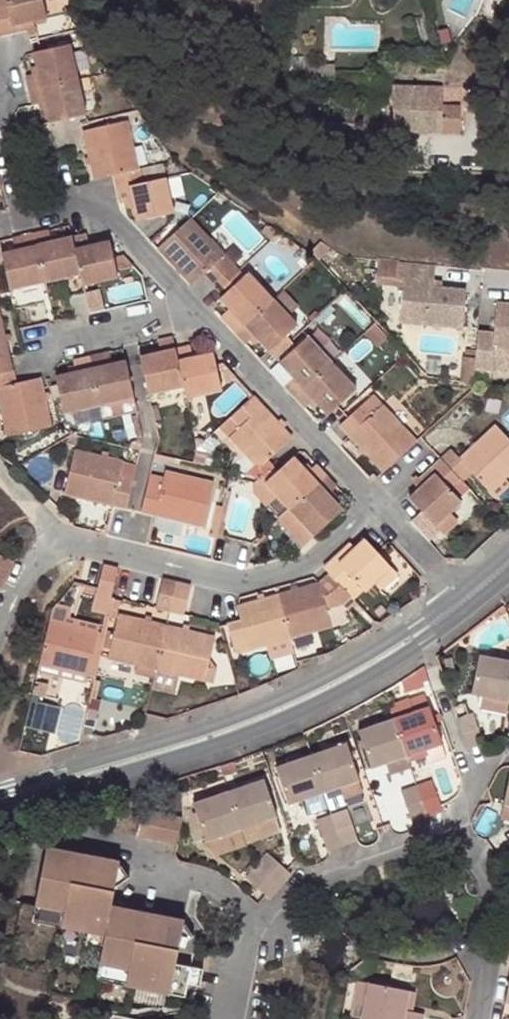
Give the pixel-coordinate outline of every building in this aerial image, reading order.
[(34,26),(32,19),(45,16),(41,0),(0,0),(0,34),(34,26)] [(34,65),(36,71),(29,73),(25,73),(29,88),(77,77),(68,43),(39,50),(31,51),(34,65)] [(32,103),(36,102),(43,101),(44,107),(48,122),(85,113),(77,77),(29,88),(32,103)] [(397,84),(390,84),(392,132),(460,132),(460,109),(466,109),(465,89),(398,90),(397,84)] [(127,120),(88,128),(83,129),(94,178),(113,174),(116,188),(146,181),(142,166),(137,168),(127,120)] [(146,181),(165,176),(162,162),(142,166),(146,181)] [(116,188),(119,202),(124,201),(127,201),(132,199),(133,205),(136,220),(166,213),(173,212),(165,176),(146,181),(116,188)] [(202,274),(212,284),(217,278),(234,263),(190,216),(157,247),(191,284),(202,274)] [(48,229),(34,233),(44,281),(80,274),(71,236),(57,239),(51,241),(49,234),(48,229)] [(44,281),(34,233),(19,236),(20,241),(21,247),(16,248),(1,252),(10,289),(44,281)] [(80,274),(83,284),(117,276),(116,269),(133,265),(123,254),(113,257),(109,240),(95,243),(88,245),(87,239),(86,236),(86,233),(71,236),(80,274)] [(434,278),(435,263),(398,259),(397,276),(403,277),(399,320),(463,325),(466,288),(442,286),(433,285),(434,278)] [(234,263),(217,278),(222,284),(239,268),(234,263)] [(239,268),(222,284),(227,289),(244,274),(239,268)] [(244,274),(227,289),(219,296),(229,307),(234,312),(226,320),(236,331),(272,297),(248,271),(244,274)] [(297,301),(283,286),(272,297),(286,312),(297,301)] [(74,317),(89,313),(84,292),(70,295),(74,317)] [(247,343),(251,339),(255,335),(259,339),(269,349),(274,355),(301,329),(286,312),(272,297),(236,331),(247,343)] [(497,302),(494,332),(478,331),(476,349),(475,358),(474,368),(492,369),(494,347),(508,348),(508,303),(497,302)] [(229,307),(220,315),(226,320),(234,312),(229,307)] [(13,370),(10,357),(0,316),(0,373),(13,370)] [(377,347),(388,337),(376,323),(365,333),(377,347)] [(332,360),(307,334),(279,360),(288,371),(293,376),(289,380),(285,384),(295,395),(332,360)] [(259,339),(255,335),(251,339),(254,343),(259,339)] [(149,394),(184,386),(175,348),(172,336),(158,340),(159,345),(161,352),(154,353),(140,357),(149,394)] [(184,386),(186,397),(222,388),(221,383),(216,363),(213,352),(200,355),(193,356),(191,350),(190,345),(175,348),(184,386)] [(198,348),(191,350),(193,356),(200,355),(198,348)] [(475,358),(476,349),(466,348),(465,357),(475,358)] [(109,351),(102,353),(105,365),(112,363),(109,351)] [(102,353),(88,356),(99,405),(134,397),(125,359),(112,363),(105,365),(102,353)] [(64,413),(99,405),(88,356),(74,359),(75,363),(76,371),(71,372),(55,376),(57,384),(64,413)] [(309,402),(314,398),(318,403),(328,413),(337,405),(356,387),(332,360),(295,395),(305,406),(309,402)] [(224,362),(216,363),(221,383),(230,382),(236,376),(224,362)] [(16,383),(13,370),(0,373),(0,400),(9,436),(52,426),(43,387),(40,377),(16,383)] [(284,375),(289,380),(293,376),(288,371),(284,375)] [(349,433),(384,470),(417,439),(373,392),(348,416),(340,423),(349,433)] [(268,459),(292,436),(254,395),(231,415),(240,424),(229,434),(260,467),(268,459)] [(103,420),(138,412),(134,397),(99,405),(103,420)] [(314,407),(318,403),(314,398),(309,402),(314,407)] [(133,415),(138,434),(137,439),(132,442),(131,447),(140,449),(144,437),(138,414),(133,415)] [(231,415),(220,425),(229,434),(240,424),(231,415)] [(472,471),(491,490),(505,477),(508,474),(508,438),(496,424),(461,457),(452,448),(441,458),(462,480),(472,471)] [(120,477),(123,461),(74,450),(63,494),(114,506),(126,508),(133,480),(120,477)] [(197,450),(193,462),(205,464),(208,452),(197,450)] [(261,476),(290,507),(327,473),(317,463),(307,471),(293,456),(278,470),(273,464),(261,476)] [(420,488),(410,497),(421,510),(435,526),(436,525),(451,511),(462,501),(451,490),(462,480),(441,458),(415,483),(420,488)] [(137,464),(123,461),(120,477),(133,480),(137,464)] [(141,511),(206,527),(217,483),(166,470),(164,478),(162,486),(148,483),(141,511)] [(327,473),(290,507),(279,518),(304,544),(343,509),(329,493),(337,485),(327,473)] [(164,478),(150,475),(148,483),(162,486),(164,478)] [(256,492),(279,518),(290,507),(261,476),(255,481),(256,492)] [(491,490),(495,496),(508,483),(508,481),(505,477),(491,490)] [(217,534),(221,520),(224,506),(217,505),(211,537),(217,538),(217,534)] [(430,541),(442,530),(436,525),(435,526),(421,510),(411,520),(418,528),(430,541)] [(460,520),(451,511),(436,525),(442,530),(445,534),(460,520)] [(391,565),(366,537),(355,546),(351,542),(325,565),(330,572),(344,588),(355,579),(361,585),(364,589),(375,580),(391,565)] [(0,554),(0,586),(13,560),(0,554)] [(92,609),(110,613),(114,598),(114,597),(111,596),(118,568),(104,564),(97,588),(92,609)] [(397,572),(391,565),(375,580),(381,587),(397,572)] [(320,581),(278,593),(291,638),(310,632),(332,626),(327,607),(340,604),(350,594),(344,588),(330,572),(320,581)] [(156,607),(170,610),(177,581),(163,578),(156,607)] [(355,579),(344,588),(350,594),(361,585),(355,579)] [(185,614),(192,585),(177,581),(170,610),(185,614)] [(266,645),(291,638),(278,593),(236,605),(239,620),(226,624),(235,653),(266,645)] [(345,609),(356,600),(350,594),(340,604),(345,609)] [(121,600),(114,598),(110,613),(109,617),(116,619),(121,600)] [(119,614),(115,632),(111,649),(109,657),(137,664),(156,668),(167,625),(119,614)] [(59,667),(88,675),(98,631),(49,619),(39,663),(59,667)] [(216,637),(167,625),(156,668),(177,673),(206,680),(216,637)] [(115,632),(106,630),(106,632),(102,647),(111,649),(115,632)] [(102,647),(106,632),(98,631),(88,675),(96,676),(102,647)] [(310,632),(291,638),(293,645),(313,639),(310,632)] [(291,638),(266,645),(270,658),(295,651),(293,645),(291,638)] [(508,701),(508,662),(479,656),(472,693),(483,696),(508,701)] [(59,667),(39,663),(38,669),(58,674),(59,667)] [(154,676),(156,668),(137,664),(136,672),(154,676)] [(413,672),(414,677),(427,672),(424,665),(413,672)] [(177,673),(156,668),(154,676),(174,681),(177,673)] [(416,683),(429,679),(427,672),(414,677),(416,683)] [(48,683),(35,680),(32,694),(44,697),(48,683)] [(413,712),(394,719),(407,755),(425,749),(442,743),(425,695),(409,701),(413,712)] [(508,713),(508,709),(508,701),(483,696),(480,707),(508,713)] [(38,697),(31,726),(79,737),(86,708),(38,697)] [(472,713),(458,718),(467,743),(481,738),(472,713)] [(385,763),(407,755),(394,719),(358,731),(371,768),(385,763)] [(481,738),(467,743),(468,749),(483,744),(481,738)] [(346,743),(312,755),(324,792),(339,787),(359,779),(346,743)] [(447,757),(442,743),(425,749),(430,763),(447,757)] [(288,804),(324,792),(312,755),(276,767),(288,804)] [(407,755),(385,763),(389,774),(411,766),(407,755)] [(237,769),(234,759),(219,764),(223,774),(237,769)] [(264,779),(229,791),(241,828),(277,816),(264,779)] [(359,779),(339,787),(343,798),(363,791),(359,779)] [(417,785),(426,811),(442,805),(433,779),(417,785)] [(426,811),(417,785),(402,790),(411,816),(426,811)] [(241,828),(229,791),(193,803),(206,841),(241,828)] [(428,816),(443,811),(442,805),(426,811),(428,816)] [(177,844),(181,816),(169,813),(142,808),(136,835),(177,844)] [(346,809),(332,814),(341,840),(355,835),(346,809)] [(413,821),(414,821),(428,816),(426,811),(411,816),(413,821)] [(341,840),(332,814),(316,820),(324,845),(341,840)] [(277,816),(241,828),(246,842),(272,832),(278,821),(277,816)] [(218,855),(247,845),(246,842),(241,828),(206,841),(208,849),(218,855)] [(341,840),(343,845),(357,840),(355,835),(341,840)] [(326,850),(328,850),(343,845),(341,840),(324,845),(326,850)] [(126,983),(186,995),(188,981),(192,964),(194,951),(179,948),(180,943),(194,934),(184,921),(184,917),(113,903),(116,885),(130,875),(121,861),(121,859),(47,844),(36,904),(66,910),(63,925),(87,930),(105,933),(103,945),(100,962),(129,967),(126,983)] [(255,865),(275,883),(287,871),(267,853),(255,865)] [(275,883),(255,865),(246,876),(266,894),(275,883)] [(287,871),(275,883),(279,887),(291,874),(287,871)] [(266,894),(270,898),(279,887),(275,883),(266,894)] [(36,904),(33,919),(63,925),(66,910),(36,904)] [(87,930),(85,941),(103,945),(105,933),(87,930)] [(100,962),(96,977),(126,983),(129,967),(100,962)] [(412,974),(413,966),(394,962),(393,971),(412,974)] [(192,964),(188,981),(200,983),(204,967),(192,964)] [(361,1018),(368,981),(359,979),(352,1016),(361,1018)] [(361,1018),(422,1018),(423,1012),(412,1010),(404,1009),(408,988),(368,981),(361,1018)] [(404,1009),(412,1010),(416,990),(408,988),(404,1009)] [(162,1013),(152,1011),(137,1013),(136,1017),(136,1018),(161,1018),(162,1013)]
